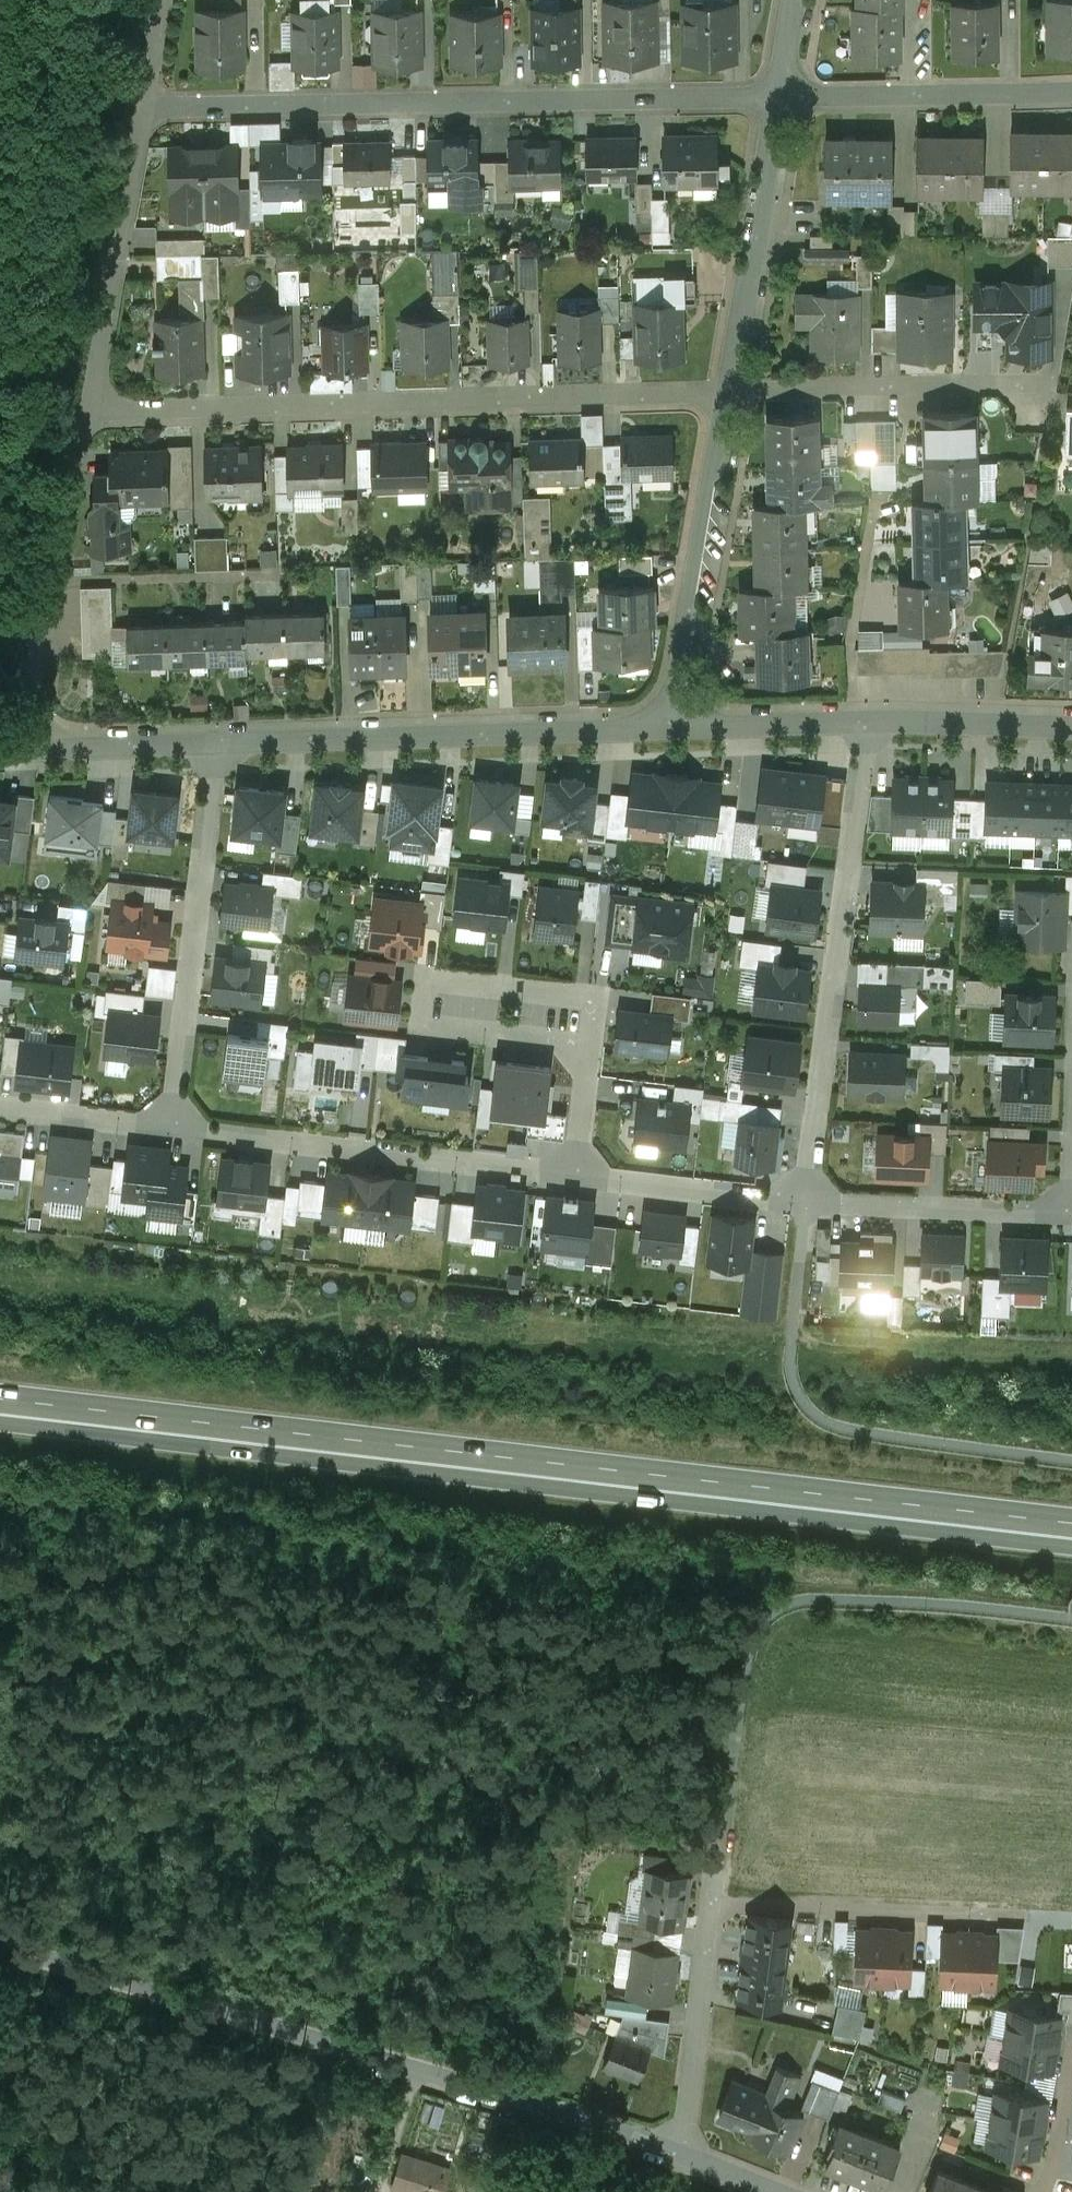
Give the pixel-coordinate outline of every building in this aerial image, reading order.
[(310,11),(336,10),(336,4),(334,4),(334,0),(310,0),(310,11)] [(654,1),(656,1),(656,15),(670,15),(670,0),(654,0),(654,1)] [(858,6),(854,6),(854,38),(857,38),(857,54),(854,54),(854,57),(899,56),(899,7),(902,7),(902,0),(858,0),(858,6)] [(980,2),(954,3),(955,55),(996,55),(996,2),(993,2),(993,0),(980,0),(980,2)] [(1050,29),(1053,29),(1053,51),(1051,51),(1051,52),(1071,52),(1071,0),(1050,0),(1050,29)] [(656,15),(656,1),(654,1),(605,2),(607,63),(657,62),(656,15)] [(733,4),(685,5),(686,62),(734,61),(733,4)] [(576,9),(535,10),(536,64),(577,63),(576,9)] [(243,10),(199,10),(200,69),(243,69),(243,10)] [(338,67),(337,10),(310,11),(295,11),(296,68),(338,67)] [(420,66),(419,11),(376,12),(377,67),(420,66)] [(498,13),(454,14),(455,65),(499,65),(498,13)] [(1044,133),(1011,133),(1011,188),(1043,188),(1044,133)] [(1044,133),(1043,188),(1071,188),(1071,134),(1044,133)] [(950,138),(918,137),(917,192),(950,192),(950,138)] [(716,138),(664,138),(664,184),(717,184),(716,138)] [(983,138),(950,138),(950,192),(983,193),(983,138)] [(636,177),(636,139),(587,140),(587,178),(636,177)] [(537,143),(537,140),(511,141),(511,161),(512,187),(513,187),(560,186),(560,143),(537,143)] [(891,141),(826,140),(825,197),(845,198),(845,195),(889,196),(889,198),(891,198),(891,141)] [(475,143),(449,143),(449,142),(428,142),(429,186),(459,186),(459,185),(476,184),(476,186),(477,186),(477,162),(476,141),(475,141),(475,143)] [(345,166),(344,143),(332,143),(333,166),(345,166)] [(388,143),(345,143),(346,182),(389,182),(388,143)] [(280,144),(263,144),(263,182),(281,181),(280,146),(280,144)] [(317,144),(317,146),(280,146),(281,181),(298,181),(298,192),(320,192),(320,144),(317,144)] [(205,217),(204,145),(171,146),(173,218),(205,217)] [(237,188),(237,145),(204,145),(205,217),(236,217),(236,210),(238,210),(237,188)] [(415,156),(403,157),(403,182),(416,181),(415,156)] [(511,161),(494,162),(495,202),(514,201),(513,187),(512,187),(511,161)] [(495,202),(494,162),(477,162),(477,186),(479,186),(480,202),(495,202)] [(652,199),(652,183),(635,183),(636,214),(652,214),(652,199)] [(251,216),(251,187),(250,187),(237,188),(238,210),(236,210),(236,217),(236,227),(251,227),(251,216)] [(257,196),(257,187),(250,187),(251,187),(251,216),(259,216),(259,196),(257,196)] [(669,231),(669,199),(652,199),(652,214),(652,232),(669,231)] [(904,205),(888,205),(888,236),(904,235),(904,210),(904,205)] [(996,211),(983,211),(983,236),(996,237),(996,211)] [(1009,211),(996,211),(996,237),(1009,237),(1009,211)] [(402,230),(418,230),(418,214),(402,214),(402,230)] [(833,236),(810,235),(810,247),(833,247),(833,236)] [(1048,237),(1048,266),(1071,266),(1071,237),(1048,237)] [(205,239),(157,239),(157,255),(202,255),(206,254),(205,239)] [(520,250),(521,285),(541,284),(540,250),(520,250)] [(849,251),(806,250),(806,259),(849,260),(849,251)] [(458,251),(432,252),(433,294),(459,294),(458,251)] [(220,296),(219,254),(206,254),(202,255),(202,277),(204,277),(204,296),(220,296)] [(202,255),(157,255),(158,279),(179,278),(202,277),(202,255)] [(872,255),(857,255),(857,288),(872,288),(872,255)] [(299,269),(279,270),(280,303),(300,302),(299,269)] [(202,277),(179,278),(181,318),(202,317),(205,317),(204,296),(204,277),(202,277)] [(696,278),(664,279),(665,302),(680,302),(681,302),(696,303),(696,278)] [(380,313),(379,282),(359,283),(360,313),(380,313)] [(1050,284),(977,284),(977,326),(993,326),(1009,326),(1010,354),(1050,354),(1050,284)] [(538,287),(526,287),(526,313),(539,312),(538,287)] [(951,292),(900,292),(900,326),(900,353),(950,354),(951,292)] [(459,294),(433,294),(434,320),(447,319),(447,324),(460,323),(459,294)] [(857,294),(814,294),(814,295),(796,295),(796,319),(814,319),(813,355),(857,356),(857,294)] [(618,298),(599,298),(599,308),(600,308),(601,323),(619,323),(618,298)] [(665,302),(636,303),(638,361),(682,360),(680,302),(665,302)] [(579,313),(557,314),(557,334),(561,333),(562,358),(580,357),(580,363),(598,363),(596,323),(601,323),(600,308),(599,308),(579,309),(579,313)] [(288,313),(237,315),(238,374),(289,372),(288,313)] [(181,318),(156,318),(157,343),(153,343),(154,348),(157,348),(158,376),(204,374),(202,317),(181,318)] [(434,320),(403,321),(404,369),(448,367),(447,324),(447,319),(434,320)] [(526,319),(490,321),(491,365),(527,364),(526,319)] [(366,324),(322,325),(322,327),(318,327),(318,343),(323,343),(323,371),(367,370),(366,324)] [(900,326),(872,326),(871,352),(900,353),(900,326)] [(993,326),(977,326),(977,349),(992,349),(993,326)] [(974,413),(926,414),(926,442),(927,462),(975,461),(974,413)] [(816,418),(768,419),(769,466),(818,465),(816,418)] [(895,420),(874,421),(874,451),(896,451),(895,420)] [(874,451),(874,421),(856,421),(857,452),(874,451)] [(672,436),(621,438),(623,478),(673,476),(672,436)] [(507,443),(486,444),(484,441),(479,439),(475,440),(439,441),(440,470),(452,469),(453,487),(469,486),(469,506),(523,504),(523,503),(523,498),(522,456),(508,457),(507,443)] [(583,440),(534,441),(536,478),(553,478),(553,480),(584,479),(584,477),(583,445),(583,440)] [(926,442),(907,443),(907,461),(907,463),(927,462),(926,442)] [(401,445),(401,443),(375,444),(375,448),(377,487),(377,488),(426,486),(424,444),(401,445)] [(168,444),(167,454),(192,453),(192,444),(168,444)] [(342,445),(307,446),(307,448),(288,448),(288,455),(289,493),(293,493),(344,491),(342,445)] [(604,445),(583,445),(584,477),(605,476),(604,445)] [(261,447),(205,449),(207,497),(228,496),(229,499),(263,498),(261,447)] [(375,448),(357,449),(358,487),(377,487),(375,448)] [(167,450),(111,451),(112,473),(113,503),(114,503),(167,501),(169,501),(167,454),(167,450)] [(896,451),(874,451),(875,464),(896,463),(896,451)] [(192,453),(167,454),(169,501),(167,501),(168,508),(194,507),(192,453)] [(288,455),(275,456),(276,511),(293,510),(293,493),(289,493),(288,455)] [(979,497),(998,497),(997,460),(979,460),(979,497)] [(975,461),(927,462),(928,502),(963,501),(976,501),(975,461)] [(818,465),(769,466),(770,506),(803,505),(814,504),(819,504),(818,465)] [(112,473),(94,474),(95,475),(96,475),(97,498),(91,505),(92,523),(87,528),(88,543),(93,548),(95,548),(96,549),(130,548),(129,524),(129,523),(117,524),(116,521),(114,521),(113,503),(112,473)] [(623,484),(605,485),(606,520),(626,519),(625,503),(623,503),(623,484)] [(549,497),(523,498),(523,503),(523,504),(525,560),(540,559),(548,559),(551,559),(549,497)] [(358,498),(342,499),(343,533),(359,532),(358,498)] [(928,502),(915,502),(916,541),(964,540),(963,501),(928,502)] [(770,506),(759,506),(755,506),(756,547),(805,546),(803,505),(770,506)] [(227,537),(195,538),(196,570),(228,569),(227,537)] [(964,540),(916,541),(917,581),(946,580),(965,579),(964,540)] [(805,546),(756,547),(758,589),(788,588),(790,588),(806,587),(805,546)] [(1037,567),(1057,565),(1055,549),(1036,551),(1037,567)] [(652,556),(619,557),(620,574),(653,573),(652,556)] [(551,559),(548,559),(550,594),(562,593),(576,593),(575,558),(551,559)] [(550,594),(548,559),(540,559),(542,616),(510,617),(512,665),(564,663),(562,593),(550,594)] [(495,561),(478,561),(479,592),(496,591),(495,561)] [(416,563),(400,564),(401,603),(417,603),(417,598),(416,563)] [(432,563),(416,563),(417,598),(433,598),(432,563)] [(352,605),(350,566),(336,566),(337,605),(352,605)] [(917,581),(900,581),(901,629),(947,628),(946,580),(917,581)] [(111,586),(81,587),(81,601),(112,601),(111,586)] [(653,586),(600,588),(602,625),(648,623),(654,623),(653,586)] [(758,589),(742,589),(743,633),(759,633),(791,632),(790,588),(788,588),(758,589)] [(112,614),(112,601),(81,601),(82,615),(112,614)] [(325,612),(285,613),(286,653),(326,652),(325,612)] [(457,612),(430,613),(432,668),(459,667),(457,612)] [(484,612),(457,612),(459,667),(485,667),(486,666),(484,612)] [(285,613),(246,615),(246,621),(247,654),(286,653),(285,613)] [(113,628),(112,614),(82,615),(82,629),(113,628)] [(404,614),(377,615),(379,670),(406,670),(404,614)] [(377,615),(351,616),(353,671),(379,670),(377,615)] [(246,621),(207,622),(208,662),(247,661),(247,654),(246,621)] [(207,622),(168,624),(169,663),(208,662),(207,622)] [(602,625),(599,625),(595,625),(596,662),(598,662),(649,661),(648,623),(602,625)] [(168,624),(128,625),(129,664),(169,663),(168,624)] [(595,625),(577,625),(578,669),(598,669),(598,662),(596,662),(595,625)] [(113,628),(82,629),(83,643),(113,642),(113,628)] [(1045,629),(1044,653),(1030,652),(1029,679),(1071,680),(1071,630),(1045,629)] [(791,632),(759,633),(760,680),(808,679),(807,631),(791,632)] [(919,647),(919,633),(888,633),(888,648),(919,647)] [(113,642),(83,643),(83,657),(110,657),(114,656),(113,642)] [(885,648),(871,649),(871,674),(886,674),(885,648)] [(900,648),(885,648),(886,674),(900,674),(900,648)] [(915,674),(914,648),(900,648),(900,674),(915,674)] [(929,648),(914,648),(915,674),(928,673),(928,678),(930,678),(929,648)] [(943,652),(930,652),(929,648),(930,678),(944,678),(943,652)] [(871,649),(856,649),(856,675),(871,674),(871,649)] [(1006,650),(987,651),(987,677),(1002,676),(1006,650)] [(958,677),(957,651),(943,652),(944,678),(958,677)] [(973,677),(972,651),(957,651),(958,677),(973,677)] [(987,651),(972,651),(973,677),(987,677),(987,651)] [(485,667),(459,667),(459,680),(475,680),(478,681),(486,681),(485,667)] [(794,773),(764,769),(758,817),(789,821),(794,773)] [(824,777),(794,773),(789,821),(819,824),(824,777)] [(666,778),(635,774),(629,821),(672,826),(677,776),(666,774),(666,778)] [(518,780),(475,776),(470,823),(513,827),(518,780)] [(719,784),(688,780),(688,777),(677,776),(672,826),(714,830),(719,784)] [(564,782),(549,781),(545,819),(565,821),(564,826),(589,829),(591,829),(594,802),(596,786),(581,784),(581,779),(565,777),(564,782)] [(924,780),(894,779),(894,796),(892,832),(922,833),(924,780)] [(284,785),(241,780),(235,825),(278,830),(284,785)] [(447,785),(410,780),(405,820),(443,824),(447,785)] [(953,781),(924,780),(922,833),(950,834),(951,834),(952,799),(953,781)] [(349,785),(334,784),(334,785),(318,783),(313,830),(357,835),(359,835),(362,809),(364,790),(349,788),(349,785)] [(1013,784),(987,783),(987,800),(985,831),(986,831),(1011,832),(1013,784)] [(1037,785),(1013,784),(1011,832),(1035,833),(1037,785)] [(1061,786),(1037,785),(1035,833),(1059,833),(1061,786)] [(1061,786),(1059,833),(1071,834),(1071,786),(1061,786)] [(178,796),(135,791),(132,819),(130,834),(131,834),(174,839),(178,796)] [(13,802),(14,803),(11,830),(31,832),(35,797),(14,794),(13,802)] [(104,802),(50,795),(45,850),(97,856),(99,843),(103,809),(104,802)] [(894,796),(872,795),(867,830),(892,832),(894,796)] [(974,799),(952,799),(951,834),(950,834),(950,838),(972,839),(974,799)] [(987,800),(974,799),(972,839),(986,839),(986,831),(985,831),(987,800)] [(0,801),(0,853),(8,854),(11,830),(14,803),(13,802),(0,801)] [(611,804),(594,802),(591,829),(589,829),(588,841),(606,843),(611,804)] [(117,811),(103,809),(99,843),(113,845),(117,817),(117,811)] [(379,811),(362,809),(359,835),(357,835),(355,844),(375,846),(379,811)] [(131,834),(130,834),(132,819),(117,817),(113,845),(112,856),(128,858),(131,834)] [(282,850),(277,849),(278,841),(258,838),(254,864),(279,868),(282,850)] [(808,866),(769,860),(765,886),(774,887),(774,885),(804,889),(808,866)] [(526,871),(501,868),(499,881),(509,882),(508,893),(523,895),(526,871)] [(958,870),(921,869),(920,887),(922,887),(922,901),(945,903),(945,889),(958,890),(958,870)] [(303,894),(303,874),(287,874),(287,894),(303,894)] [(275,883),(233,877),(227,919),(269,925),(275,883)] [(499,881),(461,877),(456,920),(504,926),(508,893),(509,882),(499,881)] [(601,880),(586,878),(585,892),(600,893),(601,880)] [(147,884),(109,880),(107,901),(114,902),(115,900),(145,904),(147,884)] [(172,887),(147,884),(145,904),(153,904),(170,906),(172,887)] [(920,887),(910,886),(910,885),(898,884),(898,886),(875,885),(874,907),(877,907),(876,929),(898,930),(898,933),(901,933),(901,930),(921,931),(922,901),(922,887),(920,887)] [(804,889),(774,885),(774,887),(769,929),(814,935),(819,892),(804,889)] [(579,891),(541,887),(540,895),(539,895),(536,925),(551,926),(550,935),(552,935),(573,937),(579,891)] [(422,890),(420,903),(422,903),(419,925),(442,927),(446,893),(422,890)] [(1066,893),(1019,891),(1017,935),(1017,944),(1030,944),(1030,947),(1050,948),(1050,945),(1063,946),(1064,932),(1065,932),(1066,913),(1065,913),(1066,893)] [(585,892),(582,916),(597,918),(600,893),(585,892)] [(377,898),(372,944),(389,946),(389,948),(410,950),(410,948),(420,950),(423,925),(419,925),(422,903),(420,903),(377,898)] [(693,904),(640,898),(635,945),(636,945),(663,949),(663,955),(687,958),(693,904)] [(145,904),(115,900),(114,902),(110,943),(128,945),(128,950),(166,955),(170,923),(151,921),(153,904),(145,904)] [(88,908),(60,904),(57,922),(68,923),(67,931),(85,933),(88,908)] [(38,920),(22,917),(20,934),(18,956),(64,962),(67,931),(68,923),(57,922),(55,921),(55,920),(39,918),(38,920)] [(551,926),(536,925),(534,938),(552,940),(552,935),(550,935),(551,926)] [(20,934),(6,932),(3,955),(18,956),(20,934)] [(782,944),(743,938),(740,966),(761,969),(762,965),(774,966),(775,963),(779,963),(782,944)] [(109,947),(110,947),(109,960),(126,962),(128,950),(128,945),(110,943),(109,947)] [(273,948),(234,943),(232,960),(265,964),(264,971),(274,973),(276,961),(272,960),(273,948)] [(663,955),(663,949),(636,945),(634,962),(661,966),(663,955)] [(358,957),(355,977),(394,981),(397,961),(358,957)] [(232,960),(218,958),(214,997),(260,1003),(264,971),(265,964),(232,960)] [(761,969),(756,1009),(803,1015),(809,971),(794,969),(794,965),(779,963),(775,963),(774,966),(762,965),(761,969)] [(926,965),(887,963),(886,985),(900,986),(925,987),(926,965)] [(178,969),(150,966),(146,994),(174,997),(178,969)] [(687,978),(685,991),(712,994),(714,977),(700,975),(700,980),(687,978)] [(355,977),(352,976),(347,1017),(395,1023),(400,982),(394,981),(355,977)] [(1002,980),(967,979),(966,1002),(1001,1004),(1002,980)] [(886,985),(860,984),(859,1021),(898,1023),(900,986),(886,985)] [(113,1013),(113,1011),(144,1015),(146,994),(107,989),(104,1012),(113,1013)] [(653,992),(650,1013),(672,1016),(672,1017),(689,1020),(692,997),(653,992)] [(1054,998),(1008,996),(1006,1038),(1052,1040),(1054,998)] [(650,1013),(621,1010),(617,1047),(667,1054),(672,1017),(672,1016),(650,1013)] [(159,1016),(144,1015),(113,1011),(113,1013),(110,1035),(109,1035),(107,1055),(130,1057),(130,1055),(154,1058),(159,1016)] [(259,1020),(257,1037),(270,1039),(268,1056),(285,1058),(289,1024),(259,1020)] [(257,1037),(229,1034),(224,1076),(265,1080),(268,1056),(270,1039),(257,1037)] [(800,1044),(750,1037),(744,1082),(744,1083),(745,1083),(794,1089),(800,1044)] [(364,1047),(314,1040),(307,1082),(357,1090),(364,1047)] [(69,1046),(22,1041),(18,1085),(64,1090),(69,1046)] [(456,1056),(401,1049),(395,1091),(449,1099),(456,1056)] [(1035,1055),(995,1053),(995,1070),(1004,1070),(1005,1068),(1034,1070),(1035,1055)] [(904,1056),(851,1054),(849,1094),(903,1096),(904,1056)] [(549,1066),(495,1059),(489,1105),(529,1110),(543,1112),(549,1066)] [(1034,1070),(1005,1068),(1004,1070),(1003,1113),(1048,1115),(1050,1070),(1034,1070)] [(744,1082),(729,1080),(727,1100),(743,1102),(745,1083),(744,1083),(744,1082)] [(675,1084),(673,1103),(689,1105),(687,1122),(701,1123),(705,1087),(675,1084)] [(673,1103),(641,1099),(637,1139),(662,1142),(662,1146),(684,1148),(687,1122),(689,1105),(673,1103)] [(743,1102),(741,1120),(774,1124),(777,1106),(743,1102)] [(562,1141),(565,1115),(543,1112),(529,1110),(526,1136),(562,1141)] [(741,1120),(740,1120),(734,1162),(757,1165),(757,1167),(778,1170),(781,1150),(777,1150),(780,1125),(774,1124),(741,1120)] [(947,1124),(921,1123),(920,1138),(927,1138),(926,1153),(946,1154),(947,1124)] [(1030,1127),(991,1125),(990,1142),(1029,1144),(1030,1127)] [(22,1157),(25,1133),(0,1130),(0,1155),(22,1157)] [(92,1141),(50,1136),(44,1195),(83,1200),(85,1200),(90,1164),(92,1141)] [(920,1138),(898,1137),(898,1139),(880,1138),(879,1174),(900,1175),(900,1177),(925,1178),(926,1153),(927,1138),(920,1138)] [(529,1154),(530,1142),(511,1140),(510,1151),(529,1154)] [(1029,1144),(990,1142),(988,1185),(1031,1187),(1032,1169),(1042,1170),(1043,1144),(1029,1144)] [(170,1150),(131,1146),(129,1160),(125,1193),(125,1197),(151,1200),(149,1214),(178,1217),(181,1218),(185,1190),(187,1168),(168,1166),(170,1150)] [(0,1155),(0,1191),(19,1193),(22,1157),(0,1155)] [(125,1193),(129,1160),(115,1158),(114,1167),(111,1191),(125,1193)] [(225,1159),(220,1200),(234,1202),(233,1212),(261,1216),(263,1216),(265,1194),(269,1164),(225,1159)] [(114,1167),(90,1164),(85,1200),(83,1200),(83,1203),(109,1206),(111,1191),(114,1167)] [(362,1176),(329,1172),(327,1183),(323,1218),(367,1223),(372,1174),(362,1173),(362,1176)] [(382,1176),(372,1174),(367,1223),(411,1228),(411,1227),(414,1194),(416,1183),(382,1179),(382,1176)] [(323,1218),(327,1183),(301,1180),(300,1187),(297,1215),(323,1218)] [(297,1215),(300,1187),(287,1185),(286,1197),(283,1222),(296,1224),(297,1215)] [(524,1192),(479,1187),(478,1204),(474,1231),(476,1231),(501,1233),(500,1240),(518,1242),(524,1192)] [(185,1190),(181,1218),(178,1217),(178,1222),(195,1223),(199,1191),(185,1190)] [(286,1197),(265,1194),(263,1216),(261,1216),(259,1233),(281,1236),(283,1222),(286,1197)] [(440,1196),(414,1194),(411,1227),(436,1231),(440,1196)] [(564,1200),(550,1199),(544,1246),(586,1251),(588,1251),(591,1223),(593,1204),(579,1202),(579,1199),(564,1197),(564,1200)] [(214,1215),(233,1216),(233,1212),(234,1202),(220,1200),(215,1200),(214,1215)] [(478,1204),(453,1201),(448,1240),(475,1243),(476,1231),(474,1231),(478,1204)] [(686,1217),(644,1212),(640,1248),(653,1250),(653,1252),(669,1254),(669,1251),(681,1253),(682,1253),(685,1224),(686,1217)] [(754,1219),(715,1215),(709,1262),(747,1266),(748,1266),(750,1249),(754,1219)] [(616,1226),(591,1223),(588,1251),(586,1251),(584,1262),(612,1265),(616,1226)] [(700,1226),(685,1224),(682,1253),(681,1253),(679,1263),(696,1265),(700,1226)] [(861,1243),(844,1242),(843,1256),(830,1256),(829,1281),(842,1282),(841,1293),(890,1295),(893,1233),(862,1232),(861,1243)] [(964,1236),(922,1235),(921,1265),(921,1274),(962,1275),(964,1236)] [(1046,1240),(1004,1237),(1003,1277),(1002,1286),(1011,1286),(1044,1288),(1046,1240)] [(785,1254),(750,1249),(748,1266),(747,1266),(741,1315),(777,1319),(785,1254)] [(921,1265),(905,1264),(903,1295),(920,1296),(921,1274),(921,1265)] [(1010,1316),(1011,1286),(1002,1286),(1003,1277),(983,1276),(982,1316),(1010,1316)] [(690,1875),(647,1869),(647,1870),(648,1870),(641,1920),(641,1921),(658,1923),(683,1927),(683,1925),(689,1876),(690,1876),(690,1875)] [(641,1920),(620,1917),(618,1931),(657,1936),(658,1923),(641,1921),(641,1920)] [(789,1923),(746,1919),(737,1999),(781,2003),(789,1923)] [(996,1959),(998,1959),(1019,1960),(1024,1927),(998,1926),(997,1935),(996,1959)] [(885,1930),(858,1929),(857,1953),(854,1953),(854,1955),(855,1955),(854,1966),(856,1966),(855,1980),(882,1982),(885,1930)] [(912,1932),(885,1930),(882,1982),(909,1983),(910,1983),(910,1968),(912,1968),(913,1957),(911,1957),(912,1932)] [(657,1936),(618,1931),(616,1944),(634,1946),(655,1949),(657,1936)] [(970,1934),(943,1933),(942,1957),(940,1957),(939,1958),(940,1958),(939,1970),(941,1970),(940,1984),(968,1985),(970,1934)] [(997,1935),(970,1934),(968,1985),(995,1986),(995,1972),(997,1972),(998,1961),(998,1959),(996,1959),(997,1935)] [(655,1949),(634,1946),(628,1995),(672,2001),(679,1952),(655,1949)] [(912,1968),(910,1968),(910,1983),(909,1983),(909,1994),(924,1994),(926,1969),(912,1968)] [(838,2001),(862,2002),(863,1987),(839,1987),(838,2001)] [(1061,1992),(1058,2009),(1069,2011),(1067,2020),(1071,2021),(1071,1993),(1061,1992)] [(866,2009),(839,2003),(833,2032),(860,2038),(866,2009)] [(1036,2011),(1024,2009),(1024,2011),(1010,2008),(1006,2035),(1056,2044),(1061,2017),(1037,2013),(1037,2011),(1036,2010),(1036,2011)] [(670,2020),(624,2014),(616,2035),(650,2049),(665,2055),(670,2020)] [(616,2035),(604,2066),(639,2079),(650,2049),(616,2035)] [(1056,2044),(1006,2035),(1001,2062),(1015,2065),(1015,2066),(1026,2068),(1026,2069),(1028,2069),(1028,2067),(1052,2071),(1056,2044)] [(804,2115),(782,2106),(785,2097),(790,2099),(800,2075),(777,2066),(766,2093),(751,2130),(750,2130),(748,2135),(790,2151),(804,2115)] [(840,2090),(813,2079),(802,2107),(828,2117),(840,2090)] [(766,2093),(733,2080),(720,2114),(732,2118),(734,2123),(750,2130),(751,2130),(766,2093)] [(906,2099),(882,2090),(878,2102),(901,2111),(906,2099)] [(1022,2095),(1010,2093),(1010,2095),(996,2093),(992,2119),(1042,2128),(1047,2101),(1023,2097),(1023,2095),(1022,2095)] [(1042,2128),(992,2119),(987,2146),(1001,2149),(1001,2150),(1012,2152),(1012,2153),(1014,2153),(1014,2151),(1038,2155),(1042,2128)] [(900,2146),(840,2123),(829,2149),(832,2150),(827,2164),(869,2181),(870,2178),(884,2183),(883,2186),(884,2187),(900,2146)] [(403,2155),(393,2187),(408,2191),(444,2191),(451,2171),(403,2155)] [(938,2171),(930,2191),(979,2191),(981,2188),(938,2171)]
